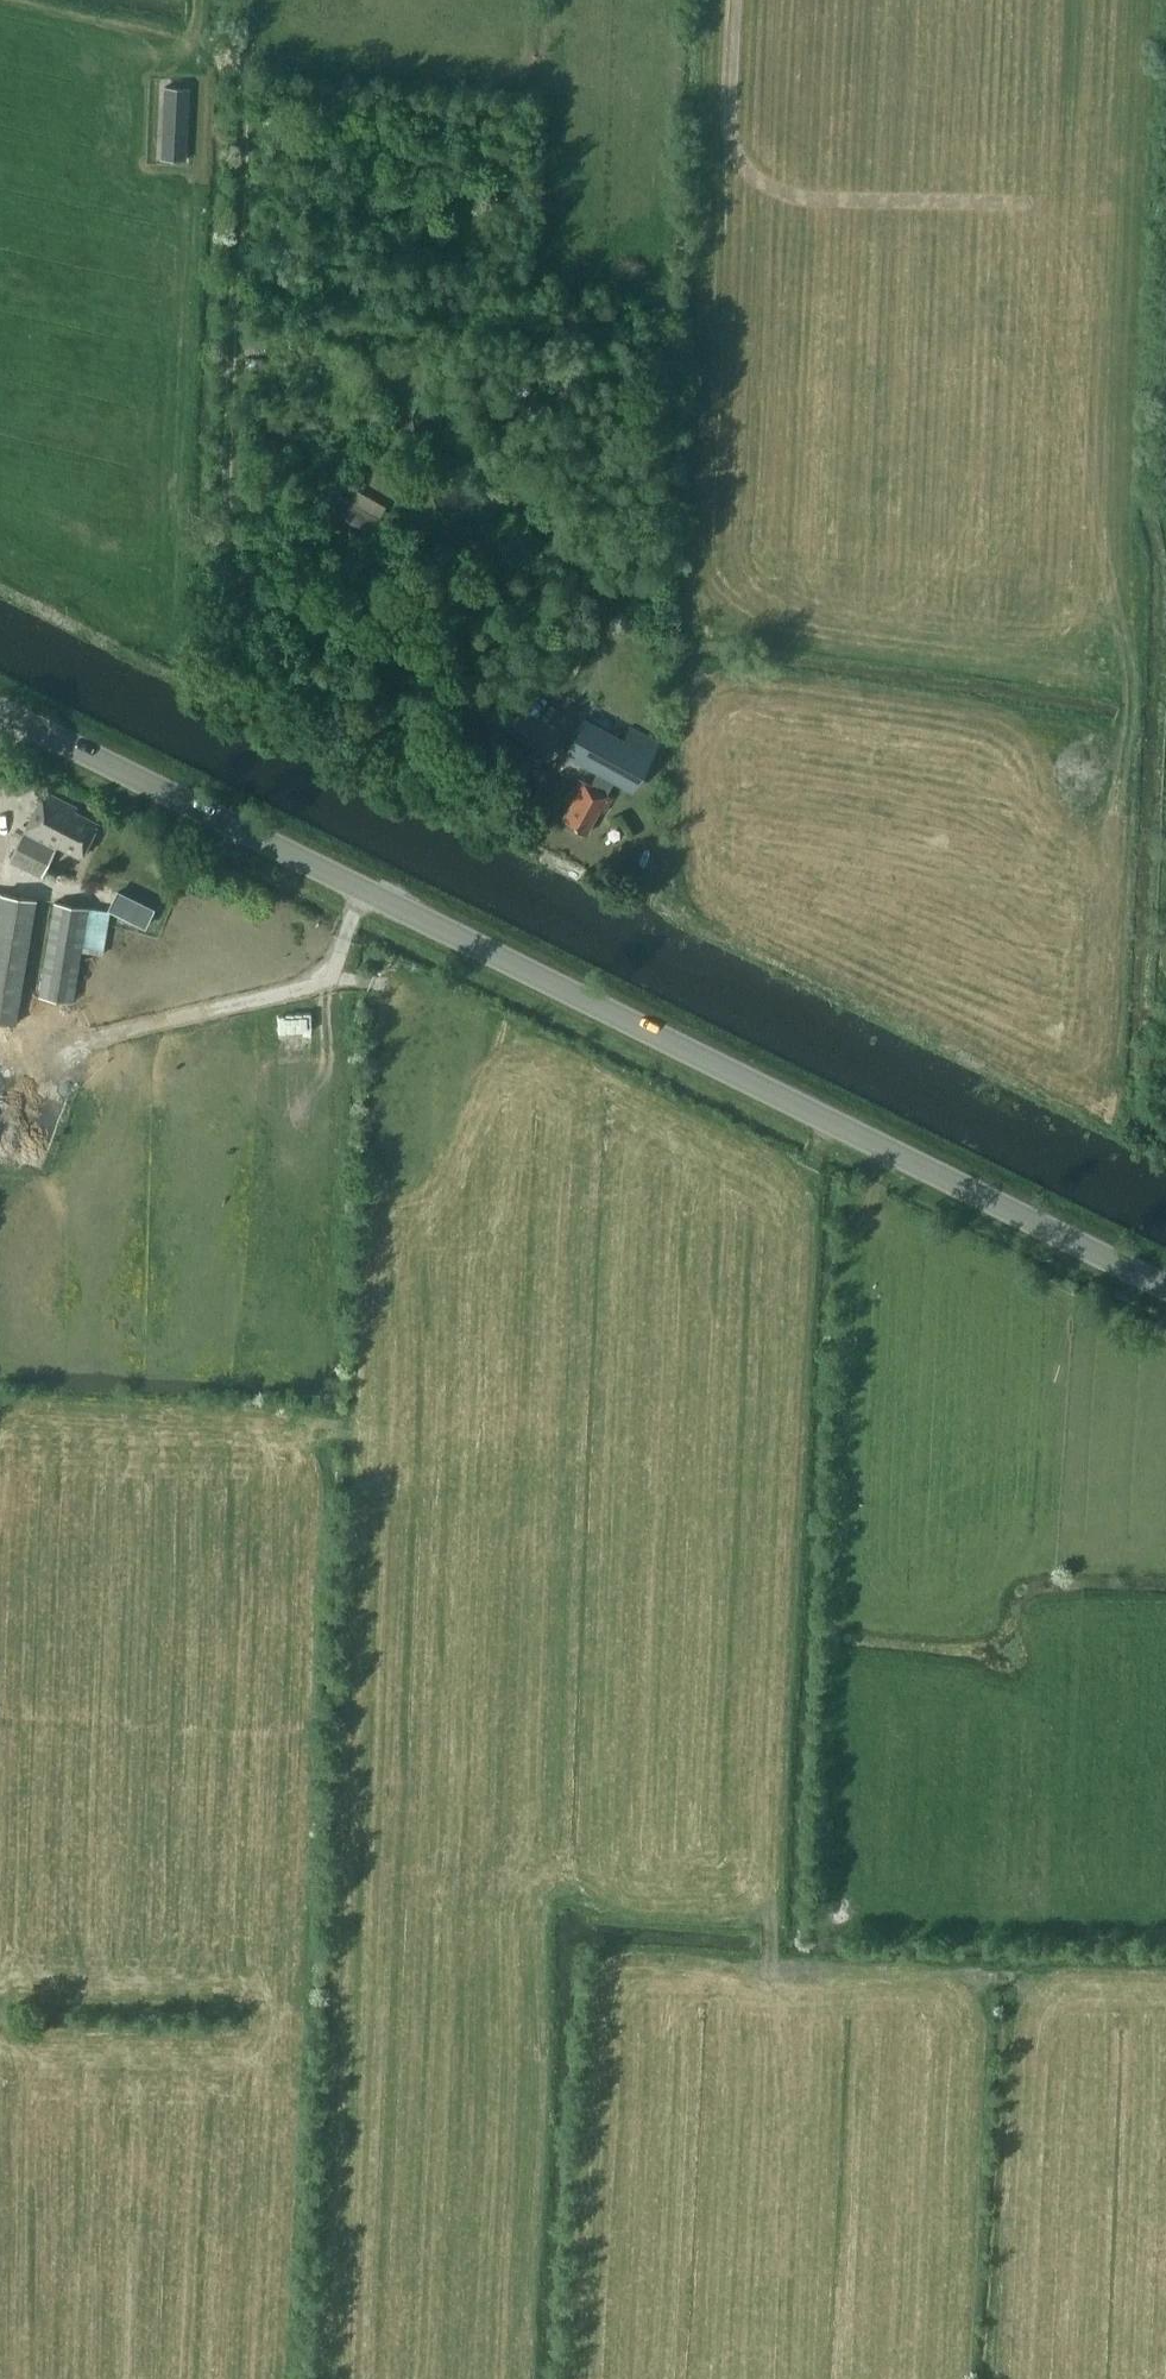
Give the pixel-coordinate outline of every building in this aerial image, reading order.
[(171,160),(185,161),(189,87),(165,86),(164,106),(173,106),(171,160)] [(362,487),(356,498),(341,489),(331,506),(380,533),(396,506),(362,487)] [(328,493),(320,488),(314,499),(323,503),(328,493)] [(598,621),(607,618),(603,604),(593,608),(598,621)] [(529,668),(521,678),(531,684),(538,674),(529,668)] [(649,754),(585,719),(566,755),(598,772),(591,786),(579,779),(567,801),(572,804),(563,820),(587,833),(599,810),(603,812),(611,797),(606,794),(613,780),(630,790),(649,754)] [(9,859),(42,876),(58,846),(81,858),(98,823),(75,811),(77,808),(45,791),(9,859)] [(153,909),(118,892),(110,909),(144,926),(153,909)] [(15,1024),(36,899),(0,893),(0,1021),(15,1024)] [(39,996),(73,1002),(88,908),(54,902),(39,996)] [(47,1165),(62,1126),(35,1116),(21,1155),(47,1165)]
